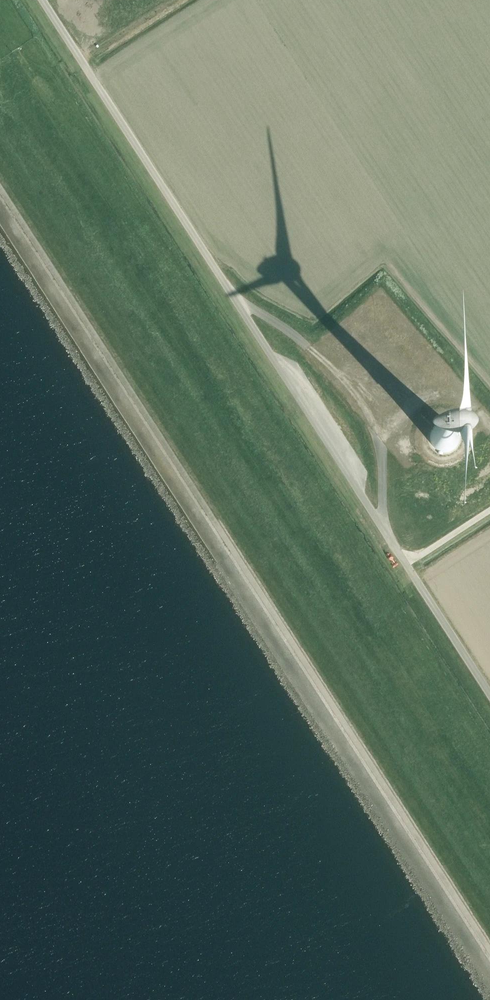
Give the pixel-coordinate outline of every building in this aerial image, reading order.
[(428,437),(427,438),(428,439),(428,440),(428,441),(428,442),(428,443),(429,444),(429,445),(430,446),(430,447),(431,447),(431,448),(432,449),(432,450),(433,450),(434,451),(435,451),(435,452),(436,452),(437,452),(437,453),(438,453),(439,453),(439,454),(440,454),(441,454),(442,454),(443,454),(444,454),(445,454),(446,454),(447,454),(448,454),(449,454),(449,453),(450,453),(451,453),(452,452),(453,452),(453,451),(454,451),(455,450),(456,450),(456,449),(457,448),(457,447),(458,447),(458,446),(459,446),(459,445),(459,444),(460,443),(460,442),(460,441),(460,440),(460,439),(460,438),(460,437),(460,436),(460,435),(460,434),(460,433),(460,432),(459,432),(459,431),(459,430),(458,430),(458,429),(457,428),(457,427),(456,427),(456,426),(455,426),(455,425),(454,425),(453,424),(452,424),(452,423),(451,423),(450,423),(450,422),(449,422),(448,422),(447,422),(446,421),(445,421),(444,421),(443,421),(442,421),(441,422),(440,422),(439,422),(438,422),(437,423),(436,423),(435,424),(434,424),(434,425),(433,425),(433,426),(432,426),(432,427),(431,427),(431,428),(430,428),(430,429),(430,430),(429,430),(429,431),(429,432),(428,433),(428,434),(428,435),(428,436),(428,437)]
